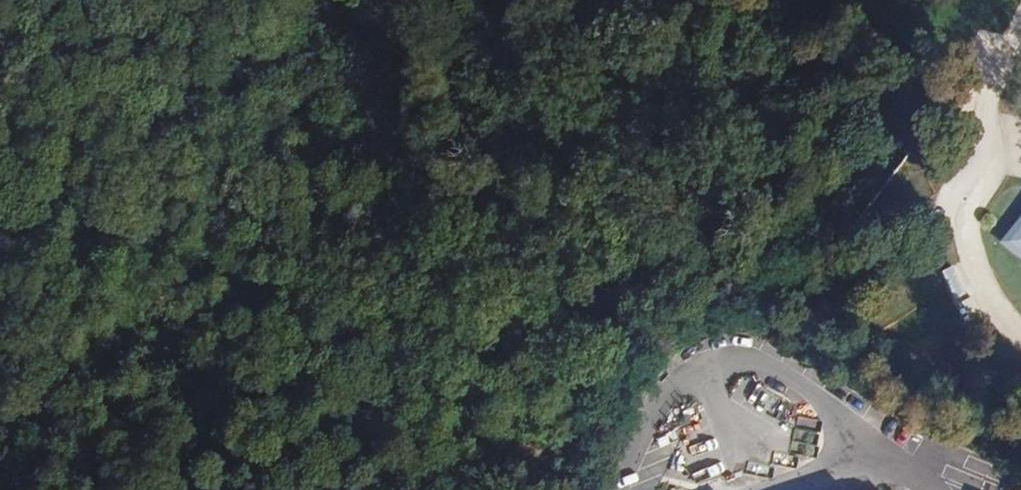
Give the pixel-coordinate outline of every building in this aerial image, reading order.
[(1009,240),(1020,250),(1020,224),(1009,240)]
